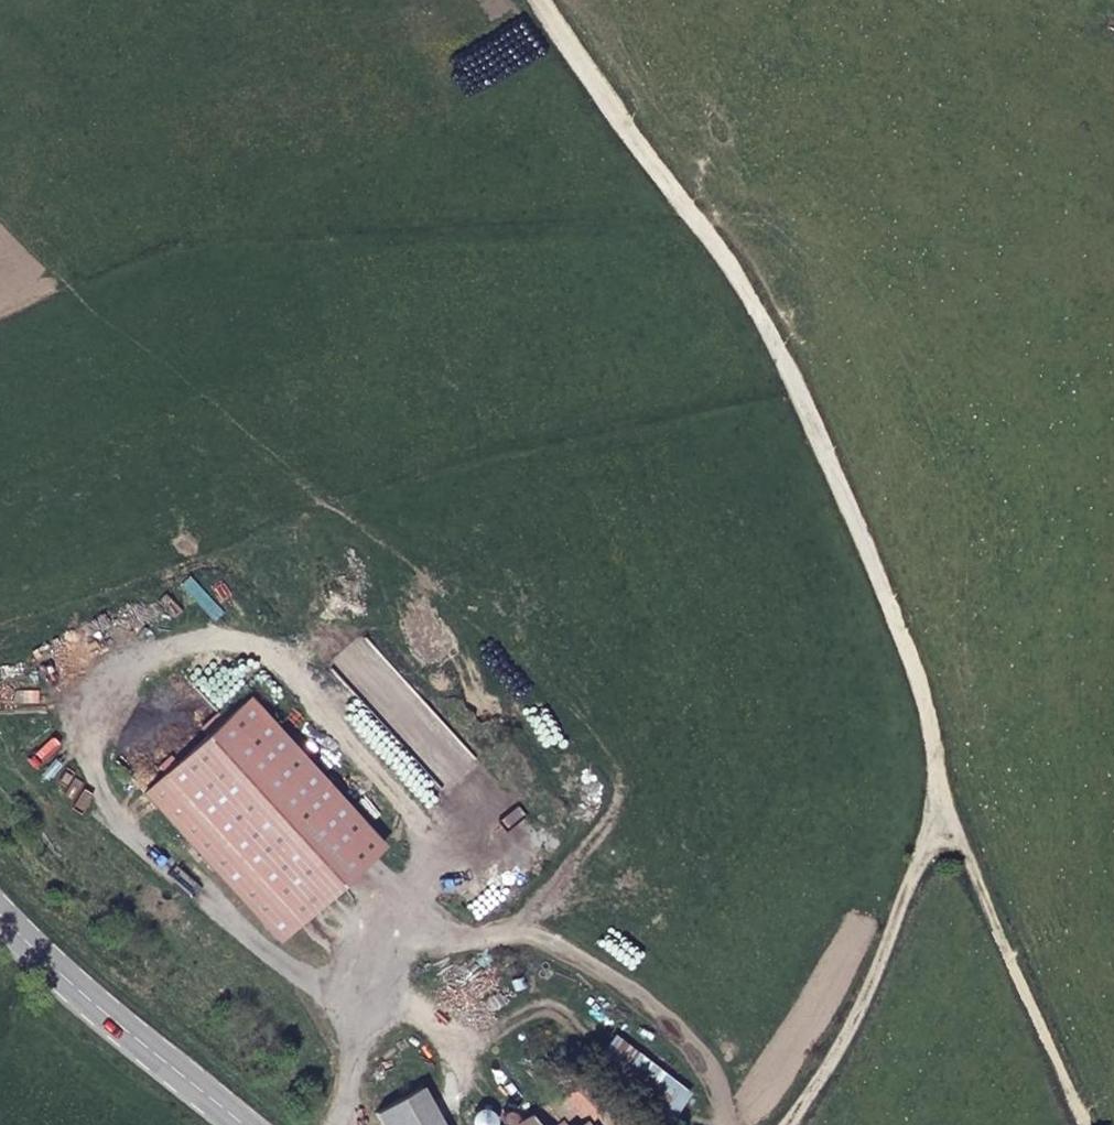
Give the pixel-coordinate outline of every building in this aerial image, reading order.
[(404,850),(273,702),(169,794),(299,942),(404,850)] [(609,1077),(585,1093),(603,1124),(612,1124),(632,1115),(609,1077)] [(402,1124),(465,1124),(441,1083),(394,1111),(402,1124)]
